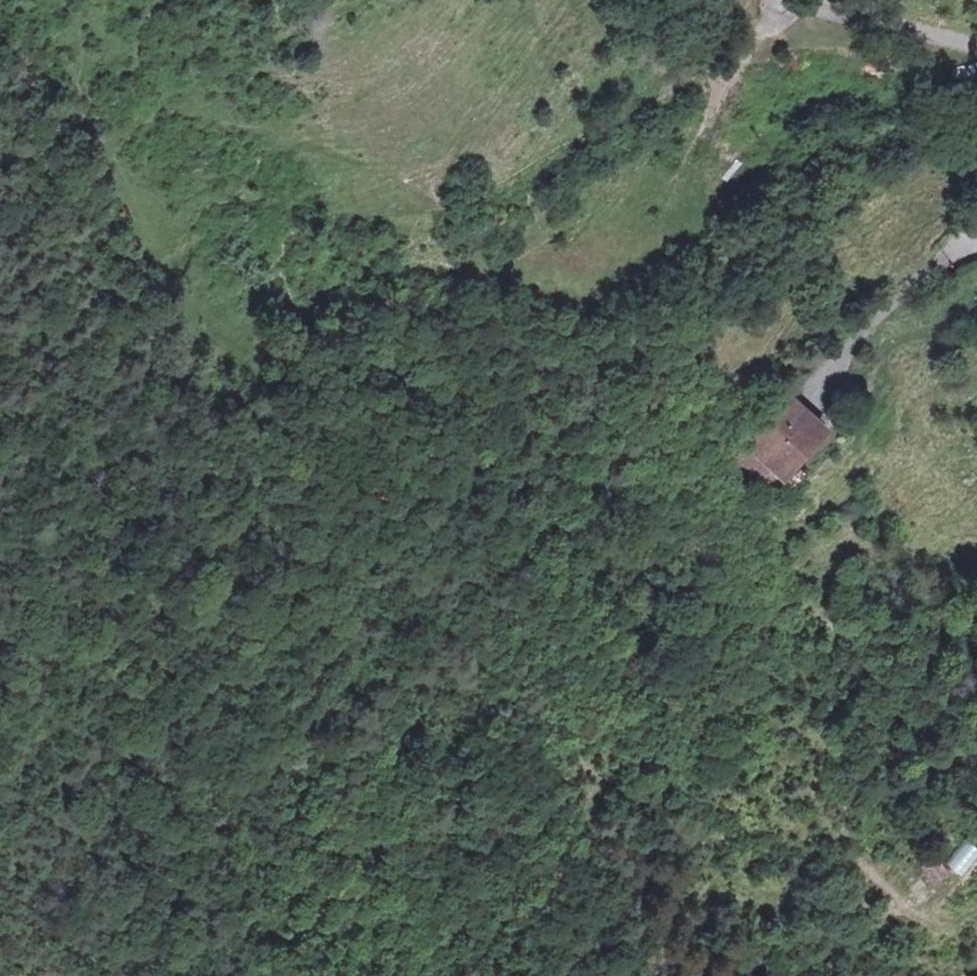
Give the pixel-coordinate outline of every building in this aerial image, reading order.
[(750,450),(769,469),(780,479),(826,429),(796,401),(750,450)] [(769,469),(750,450),(739,461),(759,480),(769,469)] [(945,868),(965,879),(976,857),(976,848),(962,839),(945,868)]
